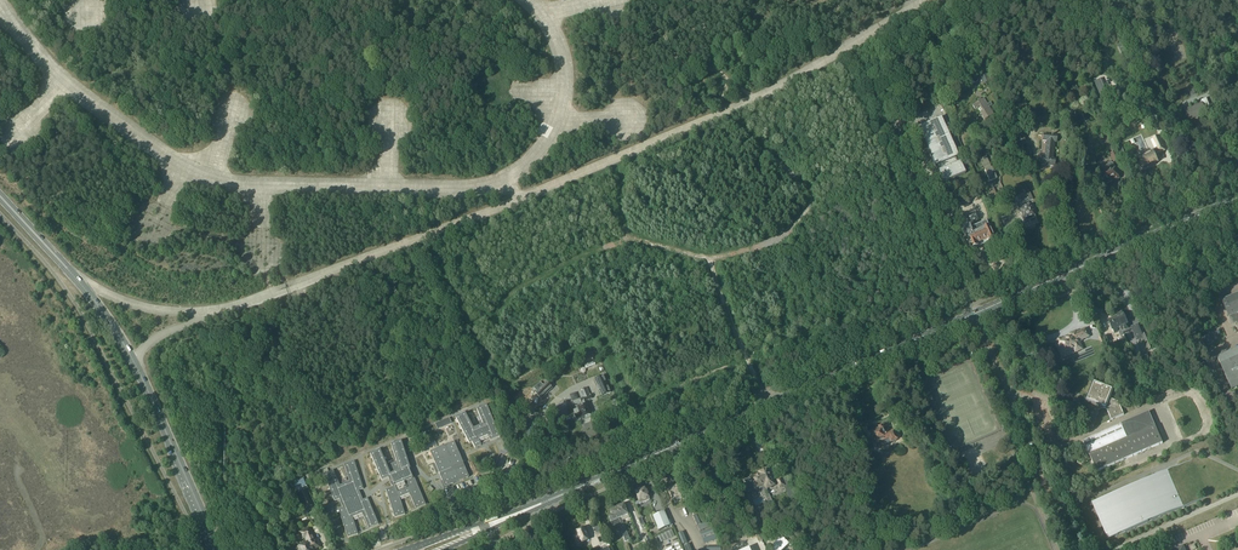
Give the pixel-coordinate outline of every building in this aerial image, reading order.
[(986,71),(983,73),(979,74),(983,85),(990,82),(986,71)] [(1209,84),(1205,74),(1199,77),(1203,87),(1209,84)] [(1100,79),(1095,82),(1098,89),(1103,86),(1100,79)] [(977,110),(978,110),(981,114),(981,115),(984,120),(994,115),(989,108),(992,106),(990,103),(987,105),(984,99),(981,101),(980,99),(978,100),(979,102),(972,106),(976,111),(977,110)] [(1210,108),(1206,99),(1199,102),(1200,104),(1184,111),(1188,120),(1197,117),(1198,118),(1205,115),(1204,110),(1210,108)] [(958,158),(941,118),(918,128),(935,168),(937,167),(939,172),(937,173),(942,184),(965,174),(960,163),(958,164),(955,159),(958,158)] [(1053,143),(1056,143),(1057,137),(1053,136),(1053,135),(1052,135),(1052,136),(1043,135),(1043,142),(1046,142),(1044,159),(1041,158),(1041,165),(1053,167),(1054,160),(1052,160),(1053,143)] [(1153,152),(1139,158),(1140,162),(1139,163),(1138,164),(1139,167),(1141,167),(1142,167),(1143,168),(1144,167),(1144,168),(1149,166),(1149,165),(1157,161),(1155,158),(1158,157),(1157,154),(1160,153),(1165,151),(1159,137),(1153,139),(1158,148),(1152,151),(1153,152)] [(1114,163),(1120,160),(1116,151),(1110,154),(1114,163)] [(1107,172),(1107,173),(1102,175),(1106,185),(1108,184),(1109,186),(1110,186),(1112,185),(1113,184),(1112,182),(1113,182),(1113,181),(1118,179),(1113,167),(1114,167),(1112,163),(1112,164),(1111,161),(1107,163),(1108,165),(1106,166),(1108,172),(1107,172)] [(991,168),(985,170),(985,171),(990,182),(996,179),(997,179),(992,167),(991,168)] [(1029,190),(1024,192),(1029,202),(1033,200),(1029,190)] [(1018,210),(1023,222),(1035,217),(1030,204),(1029,205),(1028,202),(1027,199),(1022,201),(1024,204),(1017,207),(1018,209),(1018,210)] [(993,241),(991,235),(986,223),(980,226),(979,225),(975,227),(975,228),(968,231),(967,228),(961,230),(971,251),(973,252),(976,251),(977,248),(987,244),(990,244),(993,243),(993,241)] [(1237,330),(1237,294),(1221,302),(1231,325),(1235,323),(1237,330)] [(1118,317),(1116,318),(1123,332),(1129,330),(1121,312),(1116,315),(1118,317)] [(1123,332),(1116,318),(1108,322),(1114,333),(1118,331),(1120,337),(1124,335),(1123,333),(1123,332)] [(1153,348),(1146,334),(1142,335),(1138,326),(1132,328),(1136,339),(1143,336),(1149,350),(1153,348)] [(1059,341),(1057,342),(1061,349),(1059,350),(1062,355),(1063,359),(1074,354),(1073,351),(1075,350),(1076,352),(1082,349),(1079,343),(1080,343),(1079,341),(1080,341),(1089,337),(1086,330),(1077,334),(1076,332),(1070,335),(1070,336),(1062,339),(1061,338),(1059,339),(1059,341)] [(1106,344),(1107,347),(1108,348),(1112,347),(1110,342),(1111,342),(1108,336),(1103,338),(1106,344)] [(1217,358),(1231,390),(1237,387),(1237,349),(1217,358)] [(593,359),(593,358),(583,362),(586,369),(596,365),(593,359)] [(1036,369),(1034,370),(1041,378),(1043,376),(1036,369)] [(609,393),(601,377),(595,379),(602,396),(609,393)] [(553,388),(547,382),(535,393),(541,399),(553,388)] [(1100,408),(1105,409),(1110,420),(1110,421),(1123,415),(1118,402),(1108,399),(1111,390),(1094,383),(1086,402),(1097,406),(1096,408),(1100,409),(1100,408)] [(578,409),(580,414),(577,415),(579,419),(581,418),(582,418),(590,415),(586,405),(587,405),(586,401),(592,399),(590,395),(589,396),(586,389),(580,391),(584,402),(582,403),(583,407),(578,409)] [(465,414),(456,419),(469,444),(472,443),(475,449),(481,446),(481,445),(483,444),(490,441),(490,442),(500,438),(487,406),(477,410),(483,425),(473,429),(465,414)] [(1120,424),(1121,425),(1126,438),(1129,437),(1136,455),(1162,443),(1148,412),(1120,424)] [(449,418),(435,424),(437,429),(451,423),(449,418)] [(1097,472),(1136,455),(1129,437),(1126,438),(1121,425),(1082,442),(1088,456),(1089,456),(1097,472)] [(888,444),(890,442),(890,443),(896,440),(893,432),(885,435),(881,426),(873,430),(874,431),(869,433),(874,445),(875,445),(877,448),(878,448),(881,447),(883,446),(885,446),(887,445),(888,444)] [(380,450),(370,455),(382,481),(388,479),(389,481),(391,486),(392,488),(386,490),(395,518),(405,515),(400,498),(409,494),(416,509),(426,505),(414,478),(413,479),(412,477),(410,472),(409,470),(410,469),(401,441),(391,445),(397,462),(387,466),(380,450)] [(439,448),(430,452),(435,463),(435,464),(439,473),(439,474),(445,487),(469,477),(464,466),(463,464),(464,464),(459,453),(454,442),(445,446),(439,449),(439,448)] [(324,474),(323,474),(335,501),(339,499),(340,501),(342,506),(343,506),(343,508),(339,510),(348,538),(358,535),(353,518),(362,514),(369,529),(379,525),(367,498),(363,500),(362,498),(360,493),(359,491),(363,489),(354,461),(344,465),(350,482),(340,486),(333,470),(329,472),(324,474)] [(767,489),(774,486),(767,469),(759,473),(760,475),(767,489)] [(1092,504),(1108,540),(1184,506),(1168,470),(1092,504)] [(752,478),(751,479),(756,491),(762,488),(763,491),(767,489),(760,475),(756,477),(756,475),(751,477),(752,478)] [(305,509),(312,506),(305,489),(307,488),(304,479),(294,483),(305,509)] [(682,499),(680,493),(684,491),(682,485),(672,489),(669,490),(673,499),(676,498),(677,500),(682,499)] [(649,500),(645,488),(642,489),(641,489),(638,490),(638,491),(636,492),(637,495),(636,495),(638,500),(639,502),(635,503),(636,506),(649,500)] [(621,518),(628,515),(623,505),(616,508),(617,509),(621,518)] [(617,509),(610,512),(612,516),(609,518),(612,527),(613,527),(614,528),(615,528),(620,526),(627,542),(630,540),(621,518),(617,509)] [(652,516),(658,531),(670,526),(664,511),(652,516)] [(317,543),(316,544),(309,529),(300,533),(303,539),(305,538),(308,544),(299,548),(300,549),(315,549),(319,547),(317,543)] [(589,540),(584,529),(575,533),(576,536),(574,537),(576,542),(579,541),(580,544),(589,540)] [(655,537),(658,544),(674,536),(672,530),(655,537)] [(784,537),(782,539),(781,538),(771,548),(772,549),(784,549),(788,545),(787,545),(789,543),(784,537)]
